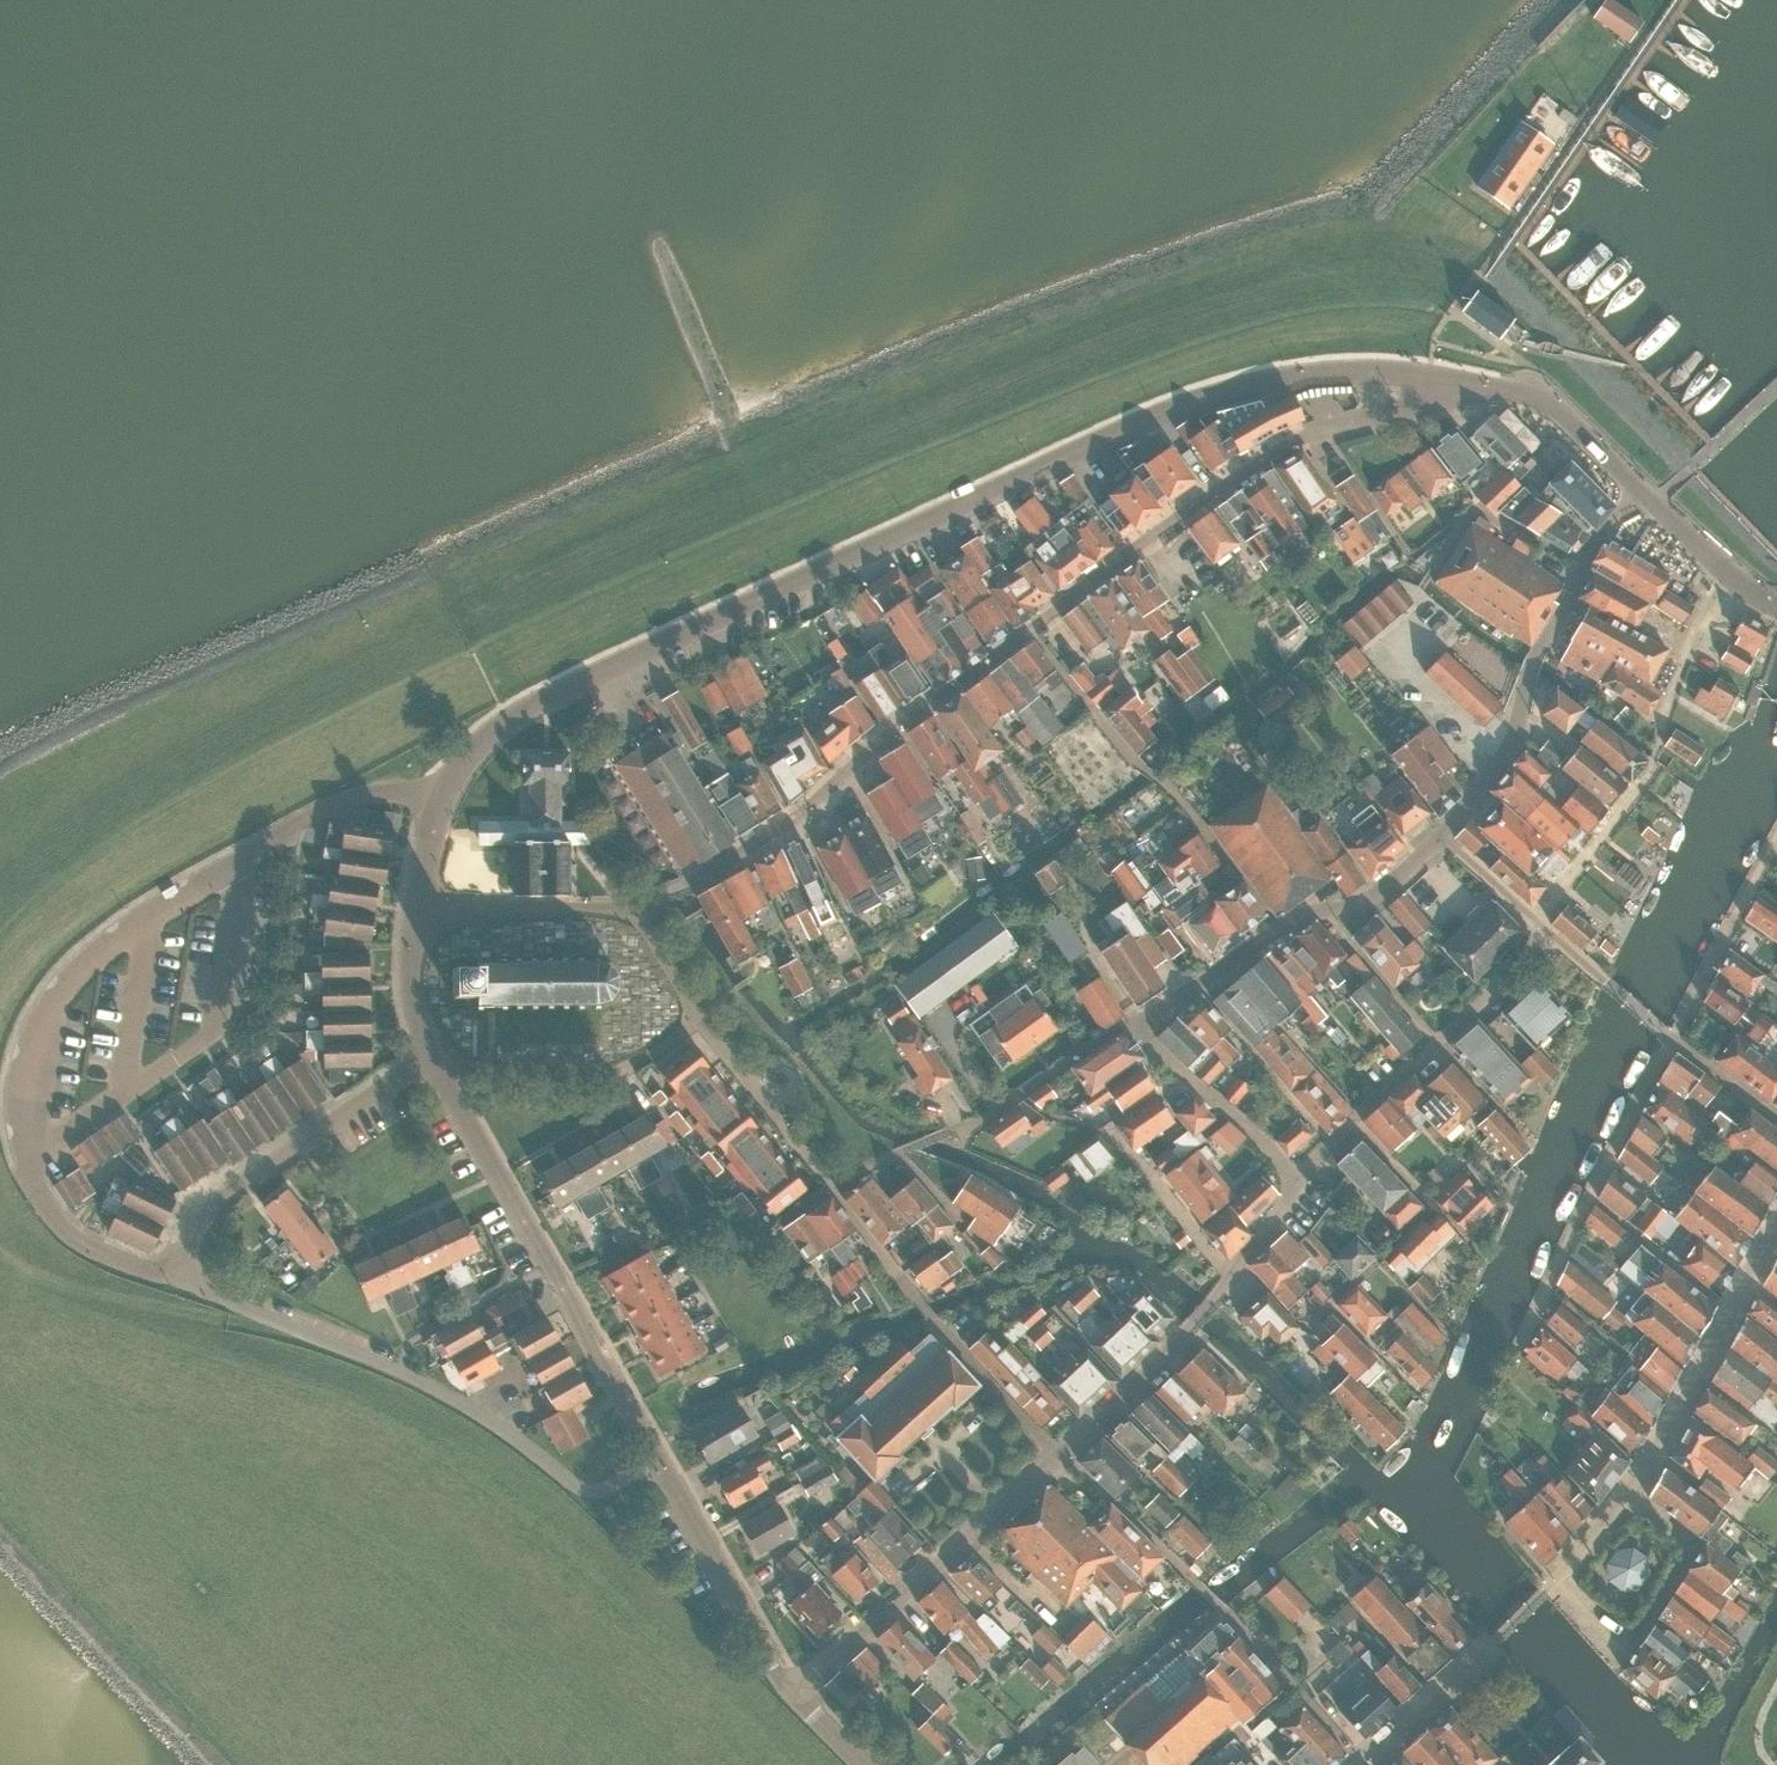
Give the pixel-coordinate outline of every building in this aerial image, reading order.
[(1639,20),(1611,0),(1605,0),(1593,17),(1629,41),(1642,22),(1639,20)] [(1477,186),(1508,207),(1552,143),(1520,122),(1477,186)] [(1498,337),(1513,317),(1478,292),(1463,311),(1498,337)] [(1273,432),(1302,419),(1292,397),(1264,409),(1260,400),(1207,414),(1199,419),(1205,428),(1189,439),(1211,471),(1235,454),(1273,432)] [(1517,458),(1526,449),(1493,414),(1474,433),(1507,467),(1517,479),(1528,469),(1517,458)] [(1485,463),(1456,428),(1430,448),(1458,484),(1485,463)] [(1112,451),(1118,467),(1137,460),(1131,444),(1112,451)] [(1155,505),(1156,504),(1167,497),(1169,500),(1195,482),(1170,447),(1144,465),(1145,466),(1133,475),(1155,505)] [(1430,498),(1453,479),(1430,448),(1405,467),(1430,498)] [(1341,508),(1334,498),(1302,450),(1273,467),(1315,527),(1325,520),(1341,508)] [(1570,462),(1534,497),(1524,487),(1523,489),(1499,512),(1512,519),(1517,514),(1572,547),(1592,528),(1614,507),(1570,462)] [(1499,512),(1523,489),(1503,468),(1475,495),(1495,516),(1499,512)] [(1307,524),(1292,503),(1270,470),(1260,476),(1240,490),(1218,506),(1229,521),(1266,570),(1279,561),(1272,552),(1274,550),(1260,530),(1258,531),(1255,527),(1264,521),(1280,546),(1299,533),(1298,531),(1307,524)] [(1408,512),(1421,502),(1398,471),(1370,492),(1386,515),(1401,503),(1408,512)] [(1608,481),(1624,497),(1634,487),(1619,471),(1608,481)] [(1060,482),(1076,506),(1088,498),(1072,474),(1060,482)] [(1155,505),(1133,475),(1132,476),(1133,477),(1109,495),(1110,496),(1098,506),(1122,537),(1123,536),(1122,534),(1133,526),(1135,529),(1160,510),(1156,504),(1155,505)] [(1376,544),(1391,534),(1375,511),(1375,510),(1352,475),(1336,486),(1359,521),(1360,520),(1376,544)] [(1031,516),(1032,515),(1023,503),(1013,511),(1041,547),(1031,554),(1058,590),(1079,574),(1045,531),(1031,516)] [(1041,508),(1032,515),(1031,516),(1045,531),(1079,574),(1095,560),(1072,529),(1069,525),(1059,532),(1041,508)] [(1213,509),(1187,528),(1213,562),(1239,543),(1213,509)] [(1090,515),(1072,529),(1095,560),(1113,547),(1095,523),(1090,515)] [(1563,584),(1494,537),(1485,531),(1490,524),(1478,516),(1474,522),(1471,521),(1433,583),(1456,598),(1510,636),(1512,633),(1530,646),(1557,603),(1552,600),(1563,584)] [(1359,521),(1356,523),(1352,518),(1332,531),(1354,563),(1373,550),(1372,547),(1376,544),(1360,520),(1359,521)] [(1531,558),(1540,544),(1519,531),(1511,545),(1531,558)] [(965,553),(1014,627),(1037,612),(1033,607),(1052,594),(1037,573),(1018,586),(1010,574),(998,581),(990,569),(994,566),(976,537),(961,547),(965,553)] [(1615,583),(1629,553),(1607,539),(1590,568),(1615,583)] [(1014,627),(965,553),(940,569),(987,645),(1014,627)] [(1669,576),(1629,553),(1615,583),(1617,584),(1618,583),(1652,603),(1648,610),(1678,629),(1693,606),(1662,587),(1669,576)] [(1167,600),(1166,598),(1148,574),(1139,560),(1115,577),(1133,601),(1142,615),(1143,615),(1160,638),(1171,631),(1154,609),(1167,600)] [(883,614),(935,689),(946,681),(947,681),(963,670),(985,653),(929,566),(906,581),(897,568),(867,587),(884,613),(883,614)] [(1649,603),(1626,590),(1593,571),(1577,598),(1611,616),(1635,629),(1649,603)] [(1118,640),(1121,644),(1123,648),(1147,630),(1112,579),(1087,597),(1118,640)] [(1394,581),(1343,624),(1362,646),(1412,603),(1394,581)] [(865,588),(849,599),(867,624),(883,613),(865,588)] [(1121,644),(1118,640),(1087,598),(1079,604),(1078,604),(1061,617),(1088,651),(1104,640),(1112,651),(1121,644)] [(1667,649),(1639,634),(1589,606),(1571,639),(1575,641),(1563,661),(1598,680),(1613,659),(1649,682),(1667,649)] [(1760,649),(1770,628),(1745,614),(1733,634),(1739,638),(1735,644),(1754,656),(1758,648),(1760,649)] [(1188,628),(1175,632),(1180,649),(1193,645),(1188,628)] [(846,653),(836,638),(828,643),(838,658),(846,653)] [(1063,680),(1058,675),(1032,640),(1009,657),(1028,681),(1032,687),(1044,678),(1052,688),(1063,680)] [(880,643),(868,651),(903,704),(928,688),(905,654),(892,662),(880,643)] [(1752,658),(1728,644),(1720,659),(1744,672),(1752,658)] [(1369,664),(1353,645),(1335,660),(1352,679),(1369,664)] [(1213,679),(1191,648),(1176,659),(1199,690),(1213,679)] [(1197,690),(1188,678),(1168,650),(1154,661),(1174,688),(1183,700),(1197,690)] [(1502,705),(1444,651),(1424,673),(1482,727),(1502,705)] [(1044,747),(1064,730),(1009,658),(988,674),(1044,747)] [(1120,694),(1137,681),(1118,659),(1102,672),(1120,694)] [(1097,682),(1082,663),(1069,673),(1085,692),(1097,682)] [(1662,692),(1639,678),(1616,663),(1602,683),(1648,715),(1662,692)] [(734,666),(714,678),(737,720),(758,708),(734,666)] [(841,690),(851,684),(841,668),(831,674),(841,690)] [(879,720),(901,705),(877,669),(855,684),(879,720)] [(1007,724),(1017,716),(988,675),(964,693),(988,726),(1001,716),(1007,724)] [(1115,689),(1105,678),(1086,694),(1096,705),(1115,689)] [(1724,717),(1741,689),(1717,678),(1708,692),(1700,687),(1693,699),(1724,717)] [(726,703),(714,680),(700,688),(713,711),(726,703)] [(1298,700),(1288,686),(1257,708),(1268,722),(1298,700)] [(1146,728),(1156,721),(1148,711),(1152,707),(1145,698),(1140,702),(1129,687),(1101,711),(1138,755),(1156,740),(1146,728)] [(1541,715),(1565,735),(1585,710),(1556,688),(1555,690),(1541,715)] [(696,758),(712,749),(676,690),(661,699),(696,758)] [(1001,810),(1017,799),(1000,774),(994,778),(984,762),(1001,751),(961,695),(935,713),(1001,810)] [(850,745),(873,725),(854,696),(829,713),(833,719),(811,737),(828,762),(849,743),(850,745)] [(1627,727),(1636,714),(1625,706),(1614,718),(1627,727)] [(965,759),(961,762),(932,715),(907,732),(937,779),(952,770),(974,804),(978,801),(989,794),(976,775),(965,759)] [(1597,719),(1597,720),(1579,742),(1631,785),(1650,762),(1597,719)] [(1025,746),(1034,739),(1025,726),(1016,733),(1025,746)] [(1456,763),(1441,744),(1427,726),(1391,754),(1406,773),(1439,816),(1459,796),(1443,774),(1456,763)] [(739,755),(751,748),(739,727),(727,734),(739,755)] [(1694,764),(1704,748),(1675,729),(1664,745),(1694,764)] [(793,766),(816,753),(803,730),(779,743),(783,750),(761,763),(786,807),(807,790),(793,766)] [(733,839),(676,748),(673,750),(663,734),(625,757),(627,761),(617,768),(676,862),(692,852),(698,861),(733,839)] [(1557,766),(1566,756),(1547,740),(1539,750),(1557,766)] [(1236,766),(1245,759),(1229,742),(1221,749),(1236,766)] [(945,809),(904,743),(878,759),(890,778),(920,824),(945,809)] [(1579,746),(1561,767),(1609,807),(1627,785),(1579,746)] [(1511,765),(1512,766),(1536,788),(1550,772),(1525,749),(1511,765)] [(569,753),(542,753),(524,753),(524,783),(530,783),(530,824),(531,824),(531,841),(515,841),(515,896),(569,896),(569,841),(558,842),(558,824),(560,824),(559,783),(569,783),(569,753)] [(759,823),(781,810),(759,771),(758,771),(750,757),(739,763),(748,777),(736,785),(759,823)] [(1552,802),(1536,788),(1512,766),(1490,791),(1507,805),(1508,805),(1530,826),(1552,802)] [(759,824),(727,773),(705,786),(718,807),(738,836),(759,824)] [(1402,834),(1429,813),(1410,790),(1399,776),(1383,789),(1372,773),(1361,781),(1402,834)] [(866,793),(907,859),(932,843),(920,824),(890,778),(866,793)] [(1301,831),(1302,831),(1266,782),(1207,825),(1277,918),(1333,876),(1333,875),(1301,831)] [(1589,832),(1607,810),(1577,785),(1565,800),(1549,786),(1543,794),(1589,832)] [(1530,873),(1552,849),(1501,802),(1479,826),(1530,873)] [(1552,802),(1530,826),(1556,851),(1579,827),(1552,802)] [(1351,820),(1363,836),(1347,848),(1370,879),(1393,861),(1391,858),(1393,855),(1397,856),(1402,851),(1402,848),(1405,845),(1385,818),(1383,821),(1370,805),(1351,820)] [(991,836),(975,810),(962,818),(978,844),(991,836)] [(839,828),(843,835),(877,895),(903,882),(866,814),(839,828)] [(1365,883),(1319,818),(1302,831),(1333,875),(1333,876),(1347,896),(1365,883)] [(325,847),(389,857),(393,827),(346,820),(345,825),(328,823),(325,847)] [(1474,854),(1489,837),(1470,820),(1455,837),(1474,854)] [(1655,833),(1652,830),(1647,827),(1641,835),(1652,844),(1659,836),(1655,833)] [(1198,880),(1220,865),(1198,834),(1176,849),(1177,850),(1159,863),(1174,883),(1158,895),(1165,905),(1192,884),(1186,875),(1192,870),(1198,880)] [(854,916),(881,902),(877,895),(843,835),(818,848),(854,916)] [(818,927),(835,919),(823,897),(817,900),(811,888),(821,883),(800,837),(781,849),(801,893),(802,893),(818,927)] [(340,859),(338,877),(379,883),(379,885),(385,886),(389,857),(325,847),(323,857),(340,859)] [(796,914),(808,908),(780,850),(755,864),(771,896),(784,890),(796,914)] [(1530,905),(1544,887),(1504,851),(1489,868),(1530,905)] [(976,857),(973,857),(971,857),(965,859),(969,881),(986,877),(982,855),(976,857)] [(1068,881),(1053,860),(1033,873),(1048,894),(1068,881)] [(1150,909),(1160,902),(1135,867),(1131,870),(1123,860),(1111,871),(1133,902),(1145,893),(1148,896),(1144,900),(1150,909)] [(928,871),(926,869),(925,867),(925,866),(923,863),(911,871),(920,884),(932,877),(928,871)] [(1241,883),(1232,870),(1227,864),(1214,873),(1225,890),(1216,897),(1217,899),(1214,901),(1238,934),(1265,915),(1241,883)] [(765,929),(776,923),(766,906),(767,906),(746,868),(720,883),(740,920),(755,912),(765,929)] [(375,912),(379,885),(379,883),(338,877),(332,876),(329,896),(309,893),(307,903),(375,912)] [(717,932),(739,920),(719,883),(696,896),(717,932)] [(1185,915),(1205,901),(1193,885),(1162,907),(1176,927),(1188,918),(1185,915)] [(1628,901),(1613,889),(1608,895),(1623,908),(1628,901)] [(1416,938),(1430,925),(1402,892),(1388,905),(1416,938)] [(1756,897),(1744,918),(1776,941),(1776,911),(1756,897)] [(1473,980),(1523,932),(1491,900),(1442,947),(1473,980)] [(1152,969),(1165,960),(1146,932),(1139,936),(1135,931),(1142,927),(1126,902),(1104,916),(1116,935),(1119,934),(1126,945),(1105,959),(1107,962),(1106,965),(1110,971),(1114,972),(1137,1007),(1165,988),(1152,969)] [(375,912),(307,903),(306,913),(326,916),(323,935),(371,942),(375,912)] [(1211,954),(1238,934),(1215,904),(1189,925),(1211,954)] [(1581,949),(1596,933),(1565,905),(1550,923),(1581,949)] [(1607,919),(1593,907),(1583,918),(1598,930),(1607,919)] [(918,1017),(1016,945),(994,913),(895,986),(918,1017)] [(1070,960),(1085,950),(1061,915),(1046,925),(1070,960)] [(1416,963),(1425,955),(1412,940),(1403,948),(1375,916),(1352,937),(1393,986),(1417,964),(1416,963)] [(753,955),(757,953),(739,920),(717,932),(736,965),(753,955)] [(1336,986),(1344,980),(1332,966),(1345,955),(1316,920),(1293,936),(1323,972),(1323,973),(1336,986)] [(866,931),(865,929),(863,926),(862,924),(851,929),(857,940),(867,934),(866,931)] [(1179,944),(1174,937),(1172,934),(1160,943),(1172,959),(1184,950),(1179,944)] [(1269,951),(1262,958),(1299,1004),(1300,1003),(1317,1023),(1326,1016),(1308,996),(1328,979),(1322,971),(1289,934),(1269,951)] [(1616,949),(1604,939),(1598,946),(1610,956),(1616,949)] [(1763,974),(1729,950),(1714,978),(1744,1000),(1758,981),(1776,995),(1776,985),(1763,974)] [(301,973),(302,983),(370,981),(369,952),(321,953),(322,972),(301,973)] [(1371,973),(1354,953),(1345,960),(1362,980),(1371,973)] [(577,957),(578,961),(567,961),(567,958),(562,958),(562,961),(552,961),(552,958),(547,958),(547,961),(536,961),(536,958),(531,958),(531,962),(521,962),(521,958),(516,958),(516,962),(505,961),(505,958),(500,958),(500,961),(481,961),(481,959),(477,959),(477,968),(452,968),(453,998),(478,997),(478,1009),(482,1009),(482,1006),(501,1005),(501,1009),(506,1009),(506,1005),(517,1005),(517,1009),(522,1009),(522,1005),(532,1005),(532,1008),(537,1008),(537,1005),(548,1005),(548,1008),(553,1008),(553,1005),(563,1005),(563,1008),(568,1008),(568,1005),(579,1005),(579,1008),(583,1008),(583,1005),(595,1005),(595,1008),(600,1007),(600,1004),(611,1001),(619,990),(619,975),(610,964),(599,961),(599,958),(594,957),(594,961),(582,961),(582,957),(577,957)] [(795,997),(811,987),(795,958),(778,967),(795,997)] [(1237,980),(1236,980),(1275,1025),(1299,1004),(1262,958),(1261,958),(1236,979),(1237,980)] [(1400,1054),(1421,1036),(1398,1009),(1400,1008),(1372,976),(1349,995),(1390,1042),(1383,1048),(1393,1059),(1399,1053),(1400,1054)] [(1100,977),(1076,993),(1102,1030),(1124,1015),(1100,977)] [(1534,1047),(1567,1016),(1549,997),(1552,994),(1537,978),(1501,1012),(1534,1047)] [(1702,1000),(1734,1024),(1740,1016),(1753,1025),(1747,1033),(1758,1041),(1772,1022),(1714,979),(1702,1000)] [(1259,1053),(1276,1037),(1270,1030),(1275,1025),(1236,980),(1212,1000),(1253,1046),(1259,1053)] [(370,1010),(370,981),(302,983),(302,993),(322,992),(323,1011),(370,1010)] [(302,990),(302,988),(302,983),(279,983),(279,993),(302,993),(302,990)] [(1012,1060),(1057,1029),(1034,998),(1023,1006),(1013,992),(991,1008),(1001,1021),(990,1029),(991,1030),(979,1038),(992,1056),(1003,1048),(1012,1060)] [(1229,1066),(1239,1056),(1221,1038),(1231,1030),(1201,996),(1178,1017),(1210,1047),(1229,1066)] [(371,1039),(370,1010),(323,1011),(323,1029),(303,1030),(303,1032),(303,1040),(371,1039)] [(923,1096),(951,1078),(918,1029),(922,1026),(914,1015),(893,1029),(900,1040),(897,1042),(918,1075),(912,1079),(923,1096)] [(1314,1037),(1322,1030),(1309,1015),(1301,1022),(1314,1037)] [(1224,1066),(1205,1048),(1176,1018),(1156,1036),(1187,1067),(1206,1084),(1224,1066)] [(1485,1083),(1513,1058),(1476,1018),(1448,1043),(1485,1083)] [(1090,1095),(1144,1057),(1125,1031),(1071,1068),(1090,1095)] [(303,1040),(303,1032),(289,1033),(296,1042),(303,1041),(303,1040)] [(1282,1033),(1276,1037),(1259,1053),(1289,1090),(1313,1069),(1282,1033)] [(1776,1066),(1776,1067),(1735,1035),(1716,1060),(1760,1095),(1771,1103),(1776,1096),(1776,1066)] [(324,1050),(324,1069),(330,1069),(330,1082),(346,1082),(346,1069),(372,1068),(371,1039),(303,1040),(303,1050),(324,1050)] [(660,1072),(676,1092),(677,1093),(709,1067),(692,1046),(660,1072)] [(1542,1087),(1558,1072),(1537,1050),(1521,1064),(1542,1087)] [(1675,1052),(1657,1083),(1682,1102),(1688,1093),(1705,1106),(1720,1086),(1703,1073),(1675,1052)] [(273,1053),(265,1059),(303,1115),(327,1098),(300,1059),(284,1070),(273,1053)] [(1531,1078),(1513,1058),(1485,1083),(1503,1104),(1531,1078)] [(279,1131),(303,1115),(265,1059),(256,1064),(268,1081),(252,1091),(279,1131)] [(1122,1112),(1155,1089),(1152,1085),(1153,1082),(1148,1076),(1145,1075),(1137,1064),(1105,1087),(1104,1086),(1083,1101),(1089,1110),(1110,1096),(1122,1112)] [(725,1087),(709,1067),(677,1093),(676,1092),(671,1096),(681,1109),(686,1105),(693,1113),(725,1087)] [(217,1090),(226,1084),(220,1075),(215,1068),(206,1074),(217,1090)] [(1291,1092),(1311,1114),(1331,1098),(1333,1102),(1339,1097),(1315,1071),(1291,1092)] [(1415,1108),(1419,1111),(1459,1156),(1462,1154),(1490,1185),(1529,1149),(1480,1095),(1477,1099),(1453,1073),(1415,1108)] [(1409,1121),(1419,1111),(1415,1108),(1415,1107),(1430,1093),(1413,1075),(1388,1098),(1362,1121),(1390,1152),(1394,1148),(1397,1148),(1402,1144),(1402,1141),(1416,1129),(1409,1121)] [(1249,1086),(1237,1076),(1222,1095),(1234,1104),(1249,1086)] [(214,1089),(206,1078),(197,1084),(205,1095),(214,1089)] [(1056,1096),(1047,1083),(1027,1097),(1033,1102),(1040,1107),(1056,1096)] [(1707,1122),(1682,1102),(1657,1083),(1643,1110),(1689,1145),(1691,1142),(1695,1145),(1699,1140),(1695,1137),(1707,1122)] [(255,1147),(279,1131),(252,1091),(237,1102),(226,1085),(217,1091),(255,1147)] [(741,1107),(725,1087),(693,1113),(699,1121),(694,1125),(704,1138),(709,1133),(741,1107)] [(659,1105),(663,1102),(668,1099),(660,1089),(652,1096),(659,1105)] [(255,1147),(217,1091),(209,1097),(220,1113),(206,1123),(228,1159),(231,1164),(255,1147)] [(1174,1120),(1155,1094),(1135,1109),(1114,1123),(1132,1149),(1174,1120)] [(1200,1144),(1205,1139),(1199,1131),(1214,1119),(1194,1097),(1174,1113),(1187,1128),(1200,1144)] [(1352,1111),(1339,1097),(1333,1102),(1331,1098),(1311,1114),(1328,1133),(1344,1119),(1343,1119),(1352,1111)] [(174,1111),(168,1100),(158,1107),(165,1117),(174,1111)] [(1048,1127),(1041,1118),(1022,1102),(988,1126),(1002,1146),(1028,1128),(1034,1137),(1048,1127)] [(757,1127),(741,1107),(709,1133),(725,1153),(757,1127)] [(164,1120),(166,1119),(159,1108),(150,1114),(157,1125),(158,1124),(160,1122),(164,1120)] [(1751,1109),(1735,1129),(1729,1125),(1732,1122),(1718,1111),(1711,1120),(1721,1127),(1717,1133),(1726,1140),(1724,1142),(1741,1155),(1747,1147),(1776,1171),(1776,1129),(1751,1109)] [(111,1122),(127,1145),(140,1137),(123,1113),(111,1122)] [(228,1159),(206,1123),(202,1118),(186,1129),(175,1113),(166,1119),(204,1175),(228,1159)] [(620,1130),(650,1183),(661,1176),(649,1155),(665,1146),(647,1115),(620,1130)] [(1642,1116),(1628,1139),(1639,1149),(1651,1158),(1667,1137),(1642,1116)] [(204,1175),(166,1119),(164,1120),(158,1124),(170,1141),(154,1152),(180,1191),(204,1175)] [(1287,1155),(1311,1135),(1299,1120),(1275,1140),(1287,1155)] [(1227,1121),(1217,1129),(1231,1143),(1240,1133),(1227,1121)] [(115,1154),(127,1145),(111,1122),(99,1130),(115,1154)] [(774,1147),(757,1127),(725,1153),(731,1161),(726,1165),(736,1177),(774,1147)] [(620,1130),(594,1145),(611,1176),(627,1167),(639,1189),(650,1183),(620,1130)] [(83,1141),(100,1164),(112,1156),(96,1132),(83,1141)] [(1090,1179),(1116,1157),(1097,1134),(1071,1156),(1090,1179)] [(1662,1167),(1639,1149),(1628,1139),(1618,1157),(1650,1183),(1662,1167)] [(88,1173),(100,1164),(83,1141),(71,1149),(88,1173)] [(1397,1228),(1422,1206),(1395,1177),(1396,1176),(1394,1174),(1393,1175),(1383,1165),(1384,1164),(1382,1162),(1381,1163),(1360,1141),(1337,1163),(1397,1228)] [(594,1145),(567,1160),(597,1213),(609,1207),(596,1185),(611,1176),(594,1145)] [(790,1168),(774,1147),(736,1177),(746,1190),(751,1185),(757,1193),(790,1168)] [(1178,1160),(1170,1149),(1153,1161),(1161,1172),(1178,1160)] [(708,1167),(716,1160),(712,1154),(709,1151),(700,1157),(708,1167)] [(1183,1199),(1215,1173),(1197,1151),(1165,1176),(1183,1199)] [(1776,1188),(1776,1176),(1745,1151),(1739,1160),(1749,1167),(1737,1183),(1768,1206),(1776,1188)] [(149,1161),(145,1158),(141,1154),(130,1166),(142,1176),(152,1164),(149,1161)] [(587,1219),(597,1213),(567,1160),(540,1175),(558,1207),(574,1198),(587,1219)] [(716,1177),(724,1170),(719,1163),(716,1160),(708,1167),(716,1177)] [(1050,1192),(1069,1178),(1060,1165),(1041,1179),(1050,1192)] [(1752,1236),(1767,1207),(1714,1166),(1693,1191),(1752,1236)] [(66,1177),(83,1200),(94,1192),(78,1168),(66,1177)] [(790,1168),(757,1193),(774,1214),(806,1188),(790,1168)] [(1669,1214),(1646,1197),(1647,1196),(1613,1169),(1598,1198),(1627,1221),(1638,1207),(1646,1213),(1635,1227),(1651,1239),(1669,1214)] [(1449,1214),(1476,1187),(1460,1170),(1432,1197),(1449,1214)] [(1233,1196),(1215,1173),(1183,1199),(1201,1221),(1233,1196)] [(882,1244),(908,1223),(868,1175),(839,1193),(882,1244)] [(1001,1234),(1019,1207),(970,1175),(952,1202),(975,1217),(968,1228),(993,1245),(1000,1234),(1001,1234)] [(1245,1224),(1278,1194),(1261,1176),(1230,1206),(1245,1224)] [(69,1209),(83,1200),(66,1177),(54,1185),(69,1209)] [(107,1187),(103,1196),(164,1226),(176,1199),(134,1178),(125,1196),(107,1187)] [(933,1240),(953,1224),(913,1178),(890,1198),(912,1225),(916,1221),(933,1240)] [(1493,1204),(1476,1187),(1449,1214),(1465,1231),(1487,1210),(1493,1204)] [(278,1232),(285,1241),(310,1221),(298,1206),(300,1205),(288,1190),(265,1208),(282,1230),(278,1232)] [(746,1197),(745,1196),(742,1192),(733,1198),(740,1207),(749,1200),(746,1197)] [(1735,1266),(1751,1237),(1695,1193),(1675,1218),(1689,1229),(1735,1266)] [(164,1226),(103,1196),(98,1205),(116,1214),(108,1232),(151,1252),(164,1226)] [(831,1248),(828,1248),(841,1266),(843,1265),(855,1256),(843,1239),(856,1230),(832,1196),(806,1215),(831,1248)] [(1310,1197),(1294,1205),(1301,1219),(1317,1211),(1310,1197)] [(748,1217),(757,1211),(753,1206),(749,1200),(740,1207),(748,1217)] [(1615,1246),(1627,1232),(1593,1205),(1585,1221),(1615,1246)] [(1238,1248),(1252,1235),(1228,1207),(1201,1229),(1227,1259),(1238,1248)] [(1450,1238),(1456,1233),(1437,1213),(1426,1224),(1422,1220),(1383,1259),(1393,1270),(1406,1257),(1415,1267),(1431,1251),(1434,1254),(1442,1245),(1440,1243),(1447,1235),(1450,1238)] [(808,1262),(822,1252),(828,1248),(803,1214),(783,1228),(808,1262)] [(464,1217),(436,1229),(462,1285),(472,1281),(466,1266),(462,1267),(459,1259),(479,1249),(464,1217)] [(321,1236),(310,1221),(285,1241),(292,1249),(296,1246),(313,1268),(335,1250),(323,1235),(321,1236)] [(1391,1233),(1383,1225),(1372,1235),(1380,1244),(1391,1233)] [(462,1285),(436,1229),(408,1242),(424,1275),(443,1266),(447,1274),(444,1275),(451,1290),(462,1285)] [(1179,1247),(1190,1239),(1183,1230),(1172,1238),(1179,1247)] [(1291,1273),(1309,1257),(1285,1231),(1271,1245),(1270,1244),(1248,1265),(1272,1291),(1291,1273)] [(1299,1241),(1315,1258),(1323,1267),(1332,1258),(1309,1232),(1299,1241)] [(1350,1277),(1374,1255),(1357,1236),(1333,1259),(1350,1277)] [(926,1246),(919,1237),(907,1246),(914,1255),(926,1246)] [(1719,1296),(1735,1267),(1698,1237),(1680,1264),(1719,1296)] [(404,1284),(424,1275),(408,1242),(381,1255),(407,1311),(417,1306),(410,1291),(407,1292),(404,1284)] [(998,1255),(989,1245),(979,1253),(993,1269),(994,1268),(1000,1275),(1008,1268),(1002,1261),(1005,1258),(1000,1253),(998,1255)] [(1640,1245),(1639,1245),(1620,1269),(1699,1335),(1715,1306),(1640,1245)] [(828,1248),(822,1252),(827,1260),(822,1264),(843,1295),(858,1285),(855,1282),(867,1273),(857,1259),(845,1267),(843,1265),(841,1266),(828,1248)] [(963,1266),(950,1250),(939,1259),(951,1275),(963,1266)] [(615,1293),(619,1301),(661,1277),(654,1266),(657,1264),(650,1251),(602,1278),(612,1295),(615,1293)] [(927,1292),(949,1276),(930,1251),(908,1267),(921,1284),(927,1292)] [(396,1316),(407,1311),(381,1255),(353,1268),(360,1282),(368,1301),(389,1291),(392,1299),(389,1301),(396,1316)] [(1776,1257),(1762,1284),(1776,1296),(1776,1258),(1776,1257)] [(1601,1319),(1603,1317),(1613,1306),(1616,1302),(1567,1262),(1557,1283),(1601,1319)] [(1291,1273),(1272,1291),(1288,1308),(1307,1291),(1291,1273)] [(1423,1275),(1409,1288),(1425,1306),(1440,1293),(1423,1275)] [(661,1277),(619,1301),(616,1303),(626,1319),(629,1318),(633,1326),(675,1302),(668,1290),(671,1289),(664,1276),(661,1277)] [(313,1281),(312,1280),(310,1278),(291,1294),(297,1301),(298,1300),(316,1285),(313,1281)] [(1310,1287),(1315,1293),(1308,1299),(1317,1308),(1323,1302),(1330,1295),(1317,1281),(1310,1287)] [(1087,1283),(1077,1292),(1088,1304),(1098,1295),(1087,1283)] [(1366,1335),(1386,1315),(1357,1285),(1336,1304),(1366,1335)] [(859,1287),(857,1288),(853,1291),(858,1298),(852,1302),(858,1311),(871,1303),(865,1293),(860,1286),(859,1287)] [(1123,1304),(1128,1310),(1152,1336),(1153,1335),(1172,1318),(1142,1286),(1131,1297),(1126,1292),(1118,1299),(1123,1304)] [(491,1330),(486,1333),(482,1326),(477,1329),(484,1341),(489,1350),(505,1341),(497,1326),(502,1323),(499,1317),(506,1314),(517,1334),(543,1319),(528,1293),(520,1291),(486,1309),(484,1318),(491,1330)] [(1624,1315),(1626,1317),(1633,1323),(1683,1365),(1698,1336),(1644,1291),(1624,1315)] [(1079,1313),(1088,1304),(1077,1292),(1067,1300),(1079,1313)] [(1279,1345),(1298,1328),(1266,1292),(1240,1316),(1261,1339),(1267,1332),(1279,1345)] [(1776,1337),(1776,1309),(1756,1294),(1746,1314),(1776,1337)] [(645,1352),(648,1351),(647,1351),(689,1327),(692,1325),(685,1312),(682,1314),(675,1302),(633,1326),(638,1334),(635,1336),(645,1352)] [(1045,1312),(1036,1303),(1017,1320),(1026,1329),(1045,1312)] [(1427,1355),(1444,1338),(1410,1303),(1402,1311),(1395,1305),(1387,1313),(1427,1355)] [(1575,1345),(1588,1330),(1559,1305),(1547,1321),(1575,1345)] [(1626,1317),(1624,1315),(1613,1306),(1603,1317),(1616,1328),(1626,1317)] [(1158,1341),(1153,1335),(1152,1336),(1128,1310),(1118,1320),(1113,1315),(1105,1322),(1139,1359),(1158,1341)] [(1356,1378),(1376,1358),(1343,1325),(1342,1325),(1332,1314),(1322,1324),(1332,1335),(1322,1344),(1350,1372),(1356,1378)] [(469,1315),(453,1324),(437,1333),(452,1359),(484,1341),(477,1329),(469,1315)] [(543,1319),(517,1334),(514,1335),(528,1361),(561,1343),(546,1317),(543,1319)] [(1745,1317),(1729,1346),(1776,1384),(1776,1342),(1745,1317)] [(1120,1377),(1139,1359),(1105,1322),(1097,1329),(1102,1335),(1091,1345),(1120,1377)] [(1034,1331),(1046,1344),(1052,1337),(1041,1325),(1034,1331)] [(647,1351),(648,1351),(652,1358),(649,1360),(658,1377),(706,1350),(698,1337),(695,1338),(689,1327),(647,1351)] [(1587,1370),(1575,1359),(1541,1328),(1524,1350),(1558,1379),(1568,1367),(1580,1378),(1587,1370)] [(1046,1344),(1034,1331),(1028,1337),(1040,1349),(1046,1344)] [(1421,1387),(1437,1368),(1402,1332),(1386,1351),(1421,1387)] [(838,1436),(836,1438),(874,1480),(899,1458),(897,1455),(951,1406),(954,1408),(979,1385),(944,1347),(943,1348),(929,1333),(909,1352),(897,1339),(853,1381),(864,1393),(851,1405),(843,1412),(842,1410),(827,1424),(838,1436)] [(1644,1333),(1639,1339),(1636,1343),(1649,1355),(1643,1363),(1638,1369),(1667,1395),(1682,1366),(1644,1333)] [(1019,1369),(1008,1358),(985,1334),(969,1349),(1022,1405),(1032,1397),(1026,1389),(1028,1386),(1015,1372),(1019,1369)] [(723,1337),(719,1339),(712,1343),(717,1353),(729,1346),(724,1336),(723,1337)] [(489,1350),(484,1341),(452,1359),(466,1385),(499,1367),(489,1350)] [(575,1369),(561,1343),(528,1361),(543,1387),(575,1369)] [(1325,1367),(1333,1359),(1319,1343),(1310,1351),(1325,1367)] [(1728,1347),(1708,1384),(1746,1413),(1764,1387),(1773,1394),(1775,1391),(1776,1392),(1776,1385),(1728,1347)] [(1222,1415),(1245,1391),(1201,1348),(1178,1372),(1222,1415)] [(1063,1361),(1097,1398),(1116,1381),(1087,1349),(1075,1359),(1071,1354),(1063,1361)] [(1614,1367),(1621,1359),(1610,1350),(1603,1358),(1614,1367)] [(1611,1389),(1650,1428),(1666,1396),(1637,1371),(1638,1369),(1643,1363),(1630,1353),(1620,1365),(1627,1371),(1611,1389)] [(858,1370),(848,1360),(838,1369),(848,1380),(858,1370)] [(1078,1416),(1097,1398),(1063,1361),(1055,1369),(1060,1374),(1048,1384),(1078,1416)] [(1022,1405),(1043,1426),(1063,1406),(1038,1379),(1041,1376),(1029,1363),(1019,1369),(1015,1372),(1028,1386),(1026,1389),(1032,1397),(1022,1405)] [(590,1395),(575,1369),(543,1387),(557,1412),(570,1405),(570,1406),(583,1399),(590,1395)] [(1209,1408),(1204,1403),(1174,1372),(1155,1391),(1186,1422),(1197,1410),(1202,1415),(1209,1408)] [(1386,1449),(1405,1431),(1348,1373),(1330,1391),(1386,1449)] [(1746,1413),(1709,1385),(1694,1412),(1739,1446),(1757,1421),(1746,1413)] [(1598,1406),(1591,1416),(1602,1425),(1634,1454),(1650,1428),(1604,1388),(1593,1403),(1598,1406)] [(1169,1451),(1177,1444),(1192,1459),(1204,1447),(1151,1395),(1131,1412),(1169,1451)] [(557,1412),(543,1420),(561,1452),(588,1438),(574,1413),(587,1405),(583,1399),(570,1406),(570,1405),(557,1412)] [(1597,1429),(1602,1425),(1591,1416),(1578,1405),(1567,1417),(1591,1435),(1564,1471),(1596,1503),(1629,1460),(1597,1429)] [(709,1463),(756,1436),(739,1406),(711,1423),(708,1419),(690,1430),(701,1449),(700,1450),(702,1454),(703,1453),(709,1463)] [(774,1436),(790,1427),(784,1416),(767,1425),(774,1436)] [(1141,1455),(1149,1448),(1161,1460),(1153,1470),(1179,1496),(1192,1482),(1185,1475),(1166,1456),(1167,1454),(1127,1416),(1106,1435),(1131,1460),(1139,1453),(1141,1455)] [(1735,1489),(1753,1467),(1690,1417),(1670,1456),(1697,1477),(1704,1465),(1735,1489)] [(1257,1433),(1245,1422),(1237,1431),(1248,1442),(1257,1433)] [(781,1449),(797,1440),(791,1428),(774,1438),(781,1449)] [(1261,1455),(1238,1433),(1232,1441),(1254,1462),(1261,1455)] [(1116,1498),(1139,1475),(1101,1438),(1079,1461),(1116,1498)] [(1757,1444),(1745,1459),(1768,1478),(1776,1467),(1776,1461),(1757,1444)] [(758,1473),(771,1466),(765,1454),(752,1462),(752,1461),(718,1481),(733,1507),(766,1487),(758,1473)] [(1549,1482),(1558,1473),(1541,1455),(1532,1464),(1549,1482)] [(800,1482),(826,1468),(819,1456),(794,1471),(800,1482)] [(826,1468),(800,1482),(807,1495),(836,1478),(829,1466),(826,1468)] [(1192,1482),(1201,1473),(1194,1467),(1192,1468),(1185,1475),(1192,1482)] [(1704,1543),(1720,1556),(1730,1542),(1715,1531),(1727,1515),(1663,1468),(1647,1496),(1699,1536),(1706,1541),(1704,1543)] [(1546,1565),(1569,1536),(1509,1469),(1498,1478),(1513,1494),(1516,1491),(1526,1502),(1506,1520),(1546,1565)] [(1558,1473),(1549,1482),(1535,1494),(1573,1533),(1592,1509),(1559,1472),(1558,1473)] [(1305,1487),(1290,1473),(1274,1489),(1290,1504),(1305,1487)] [(1720,1510),(1729,1497),(1705,1479),(1695,1491),(1720,1510)] [(869,1484),(858,1493),(856,1495),(857,1496),(867,1506),(877,1518),(893,1503),(879,1487),(875,1490),(869,1484)] [(1013,1553),(1031,1571),(1084,1519),(1049,1484),(998,1531),(1001,1533),(1001,1537),(1006,1541),(1009,1541),(1017,1549),(1013,1553)] [(1165,1526),(1178,1513),(1158,1493),(1145,1506),(1165,1526)] [(856,1516),(867,1506),(857,1496),(846,1505),(856,1516)] [(615,1513),(610,1503),(604,1507),(609,1517),(615,1513)] [(1090,1525),(1139,1576),(1140,1577),(1163,1557),(1143,1536),(1129,1522),(1110,1504),(1090,1525)] [(759,1553),(795,1533),(779,1505),(743,1525),(759,1553)] [(895,1567),(921,1543),(890,1510),(864,1533),(895,1567)] [(1196,1557),(1209,1543),(1182,1516),(1168,1530),(1196,1557)] [(1346,1520),(1342,1524),(1336,1529),(1349,1543),(1362,1532),(1349,1517),(1346,1520)] [(834,1541),(843,1532),(830,1518),(821,1526),(834,1541)] [(1090,1525),(1084,1519),(1031,1571),(1066,1606),(1092,1580),(1120,1609),(1140,1590),(1132,1583),(1139,1576),(1090,1525)] [(1729,1584),(1739,1571),(1739,1570),(1728,1561),(1720,1556),(1704,1543),(1688,1568),(1722,1593),(1722,1592),(1731,1599),(1737,1591),(1729,1584)] [(808,1559),(806,1561),(794,1548),(777,1563),(802,1592),(789,1604),(818,1636),(842,1614),(814,1583),(822,1576),(808,1559)] [(857,1601),(878,1582),(854,1555),(852,1557),(845,1549),(837,1556),(831,1549),(819,1559),(832,1574),(857,1601)] [(1652,1556),(1629,1549),(1612,1566),(1619,1586),(1642,1593),(1659,1578),(1652,1556)] [(1739,1570),(1739,1571),(1748,1561),(1735,1551),(1728,1561),(1739,1570)] [(991,1594),(1001,1585),(971,1554),(950,1573),(988,1611),(998,1601),(991,1594)] [(1725,1598),(1688,1569),(1673,1593),(1710,1621),(1720,1607),(1739,1621),(1746,1611),(1726,1596),(1725,1598)] [(1426,1680),(1450,1659),(1374,1576),(1351,1597),(1406,1658),(1426,1680)] [(1284,1577),(1266,1594),(1293,1624),(1312,1606),(1284,1577)] [(986,1658),(1009,1637),(990,1618),(983,1613),(974,1621),(967,1612),(941,1581),(917,1602),(943,1633),(955,1622),(986,1658)] [(1452,1657),(1471,1640),(1448,1615),(1452,1611),(1426,1583),(1405,1602),(1426,1625),(1424,1627),(1452,1657)] [(1725,1654),(1734,1641),(1711,1623),(1710,1623),(1672,1594),(1657,1618),(1693,1647),(1701,1636),(1725,1654)] [(1339,1618),(1334,1613),(1326,1622),(1337,1633),(1346,1625),(1339,1618)] [(1110,1638),(1087,1614),(1061,1640),(1084,1664),(1110,1638)] [(1104,1718),(1114,1730),(1104,1739),(1109,1744),(1099,1753),(1106,1762),(1126,1744),(1145,1764),(1185,1764),(1228,1726),(1224,1721),(1234,1712),(1243,1723),(1262,1706),(1262,1707),(1284,1687),(1219,1617),(1184,1649),(1187,1653),(1183,1656),(1180,1652),(1104,1718)] [(876,1638),(913,1680),(936,1660),(899,1618),(876,1638)] [(1697,1693),(1707,1681),(1682,1660),(1690,1649),(1655,1621),(1640,1645),(1697,1693)] [(1050,1654),(1062,1642),(1042,1623),(1031,1635),(1050,1654)] [(982,1672),(972,1661),(951,1641),(939,1652),(971,1683),(982,1672)] [(1340,1664),(1348,1656),(1336,1644),(1328,1651),(1340,1664)] [(1690,1687),(1639,1646),(1639,1645),(1623,1670),(1655,1697),(1667,1683),(1682,1696),(1690,1687)] [(868,1684),(885,1668),(865,1647),(847,1663),(868,1684)] [(1402,1702),(1420,1686),(1392,1656),(1382,1666),(1368,1650),(1360,1656),(1375,1672),(1402,1702)] [(1049,1678),(1028,1657),(1018,1667),(1039,1688),(1035,1692),(1041,1698),(1053,1686),(1047,1680),(1049,1678)] [(1059,1684),(1070,1673),(1053,1657),(1043,1668),(1059,1684)] [(858,1719),(872,1706),(838,1671),(824,1685),(858,1719)] [(1364,1737),(1396,1708),(1368,1678),(1341,1703),(1342,1705),(1338,1708),(1364,1737)] [(933,1713),(943,1703),(922,1683),(912,1693),(932,1713),(933,1713)] [(1598,1761),(1587,1748),(1592,1743),(1592,1737),(1564,1704),(1552,1714),(1576,1740),(1549,1764),(1594,1764),(1598,1761)] [(1346,1753),(1303,1707),(1279,1729),(1294,1745),(1278,1759),(1284,1764),(1334,1764),(1346,1753)] [(1496,1758),(1450,1708),(1426,1729),(1460,1764),(1487,1764),(1496,1758)] [(944,1754),(958,1739),(933,1713),(932,1713),(918,1728),(944,1754)] [(1275,1726),(1266,1716),(1251,1730),(1260,1740),(1275,1726)] [(1415,1764),(1458,1764),(1426,1730),(1403,1751),(1415,1764)] [(1230,1741),(1213,1756),(1216,1760),(1210,1764),(1251,1764),(1230,1741)] [(1099,1763),(1083,1745),(1073,1754),(1071,1752),(1056,1764),(1097,1764),(1099,1763)] [(1403,1751),(1387,1764),(1415,1764),(1403,1751)]
